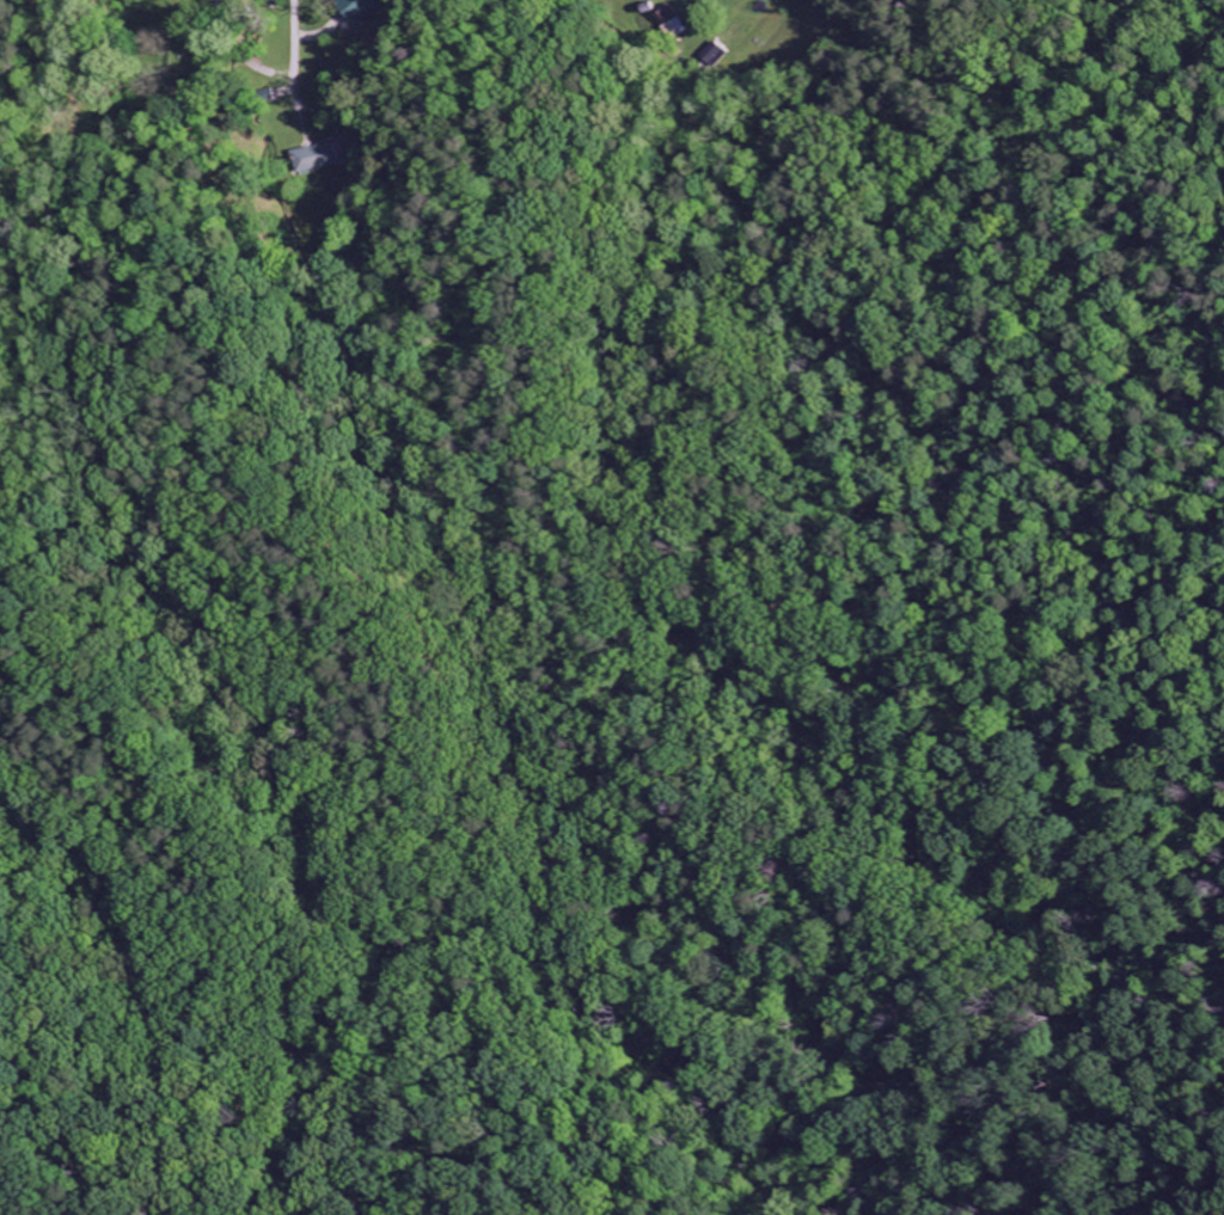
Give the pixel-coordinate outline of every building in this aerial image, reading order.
[(369,0),(338,0),(332,6),(353,29),(376,7),(369,0)] [(690,32),(673,5),(656,15),(673,42),(690,32)] [(731,55),(719,44),(703,62),(715,73),(731,55)] [(294,153),(298,174),(338,166),(334,145),(294,153)]
